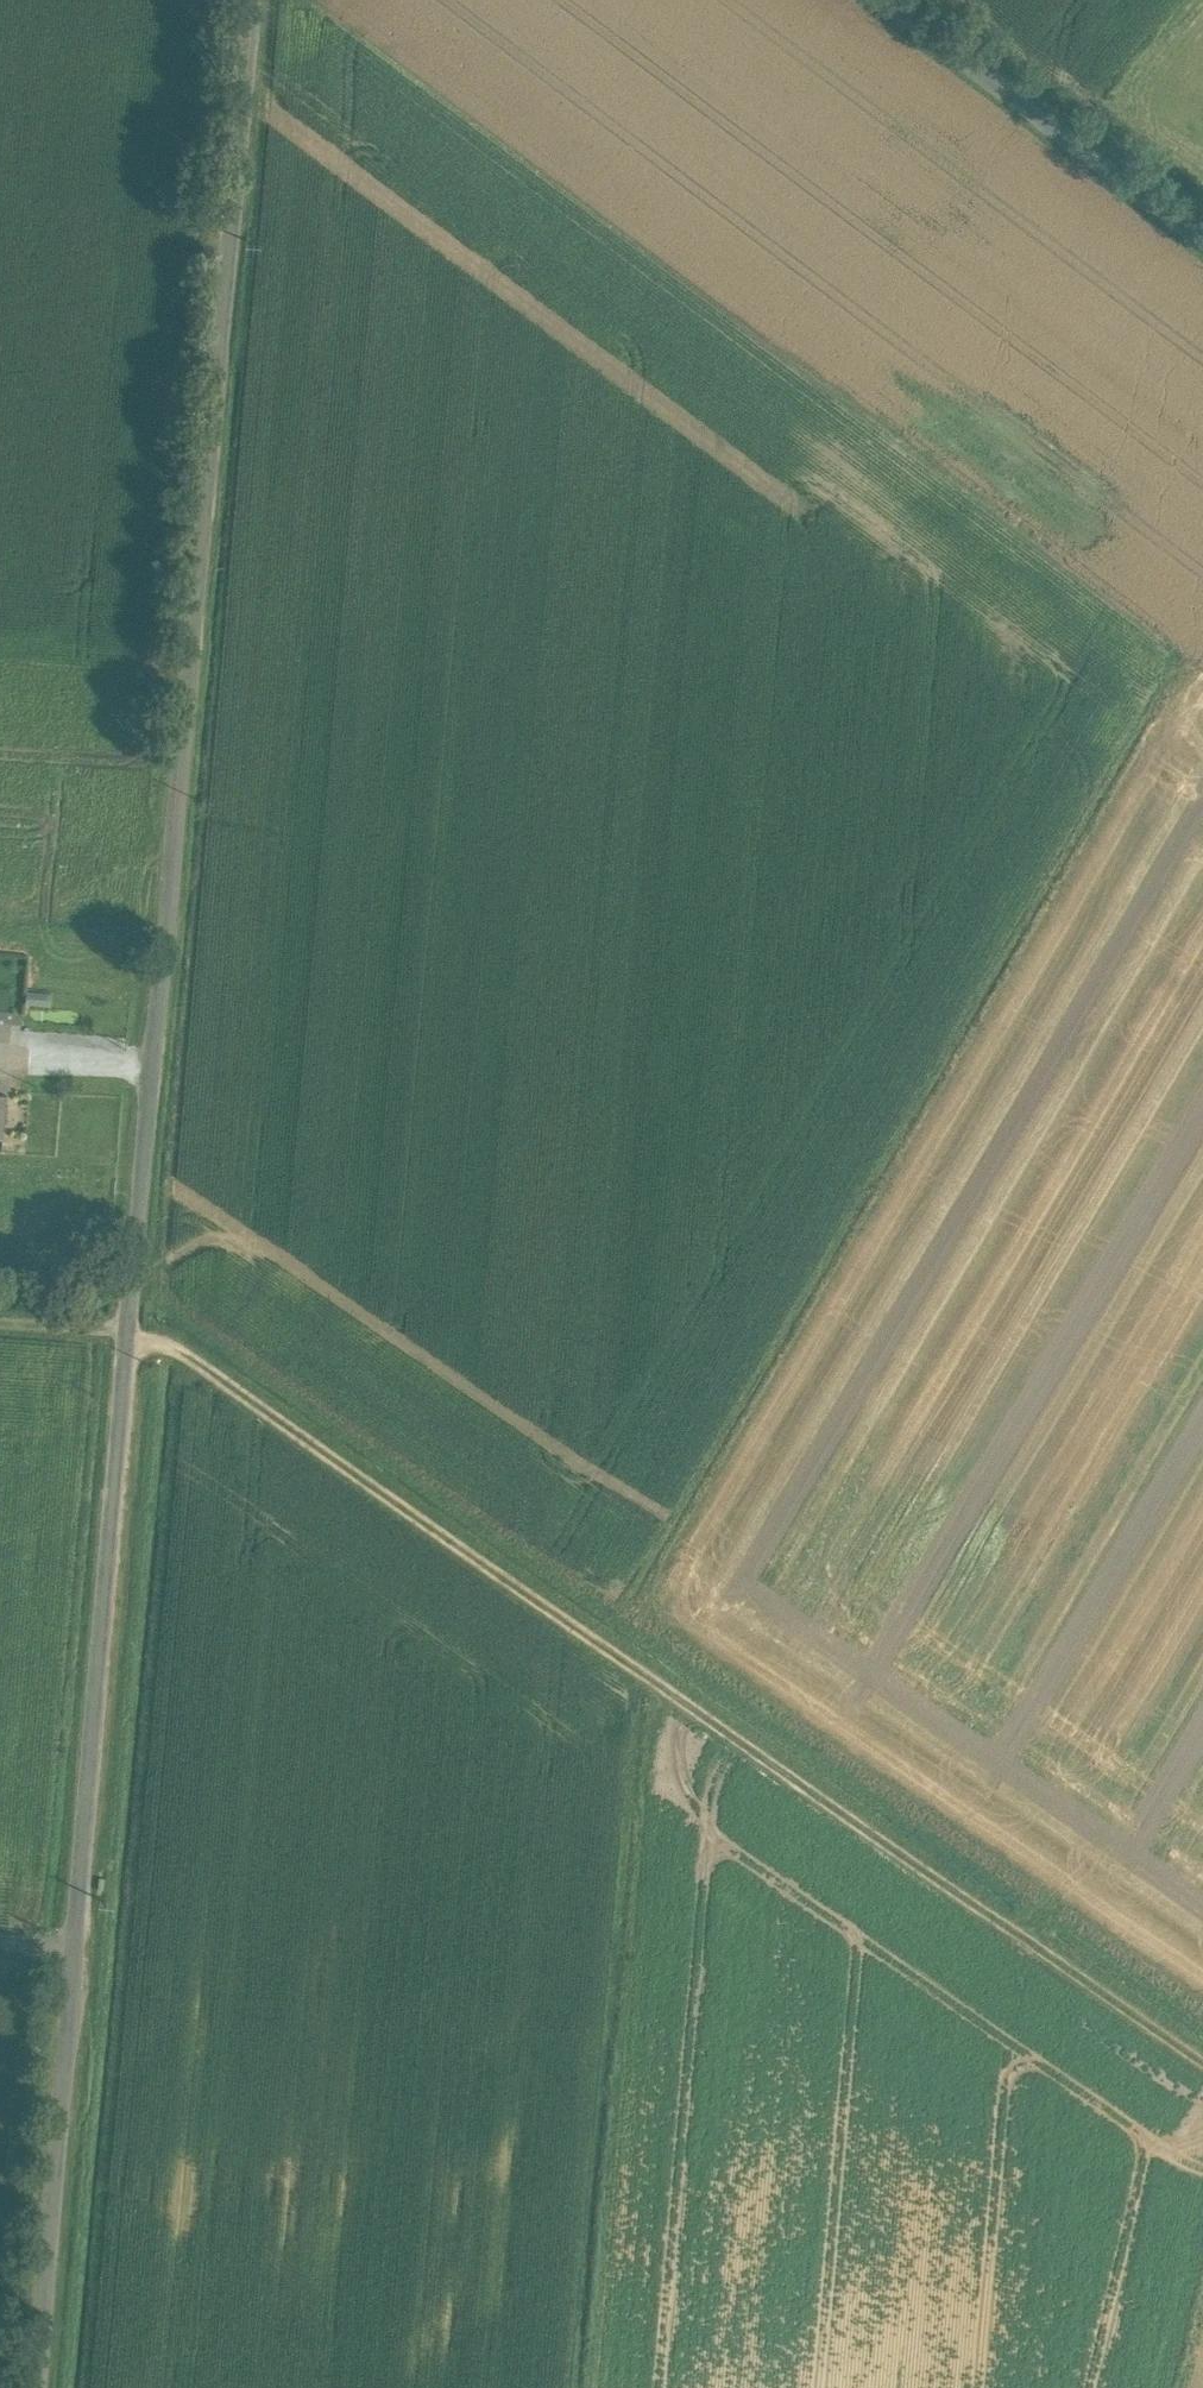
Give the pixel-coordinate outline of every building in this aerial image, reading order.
[(5,1136),(9,1095),(0,1094),(0,1136),(5,1136)]
